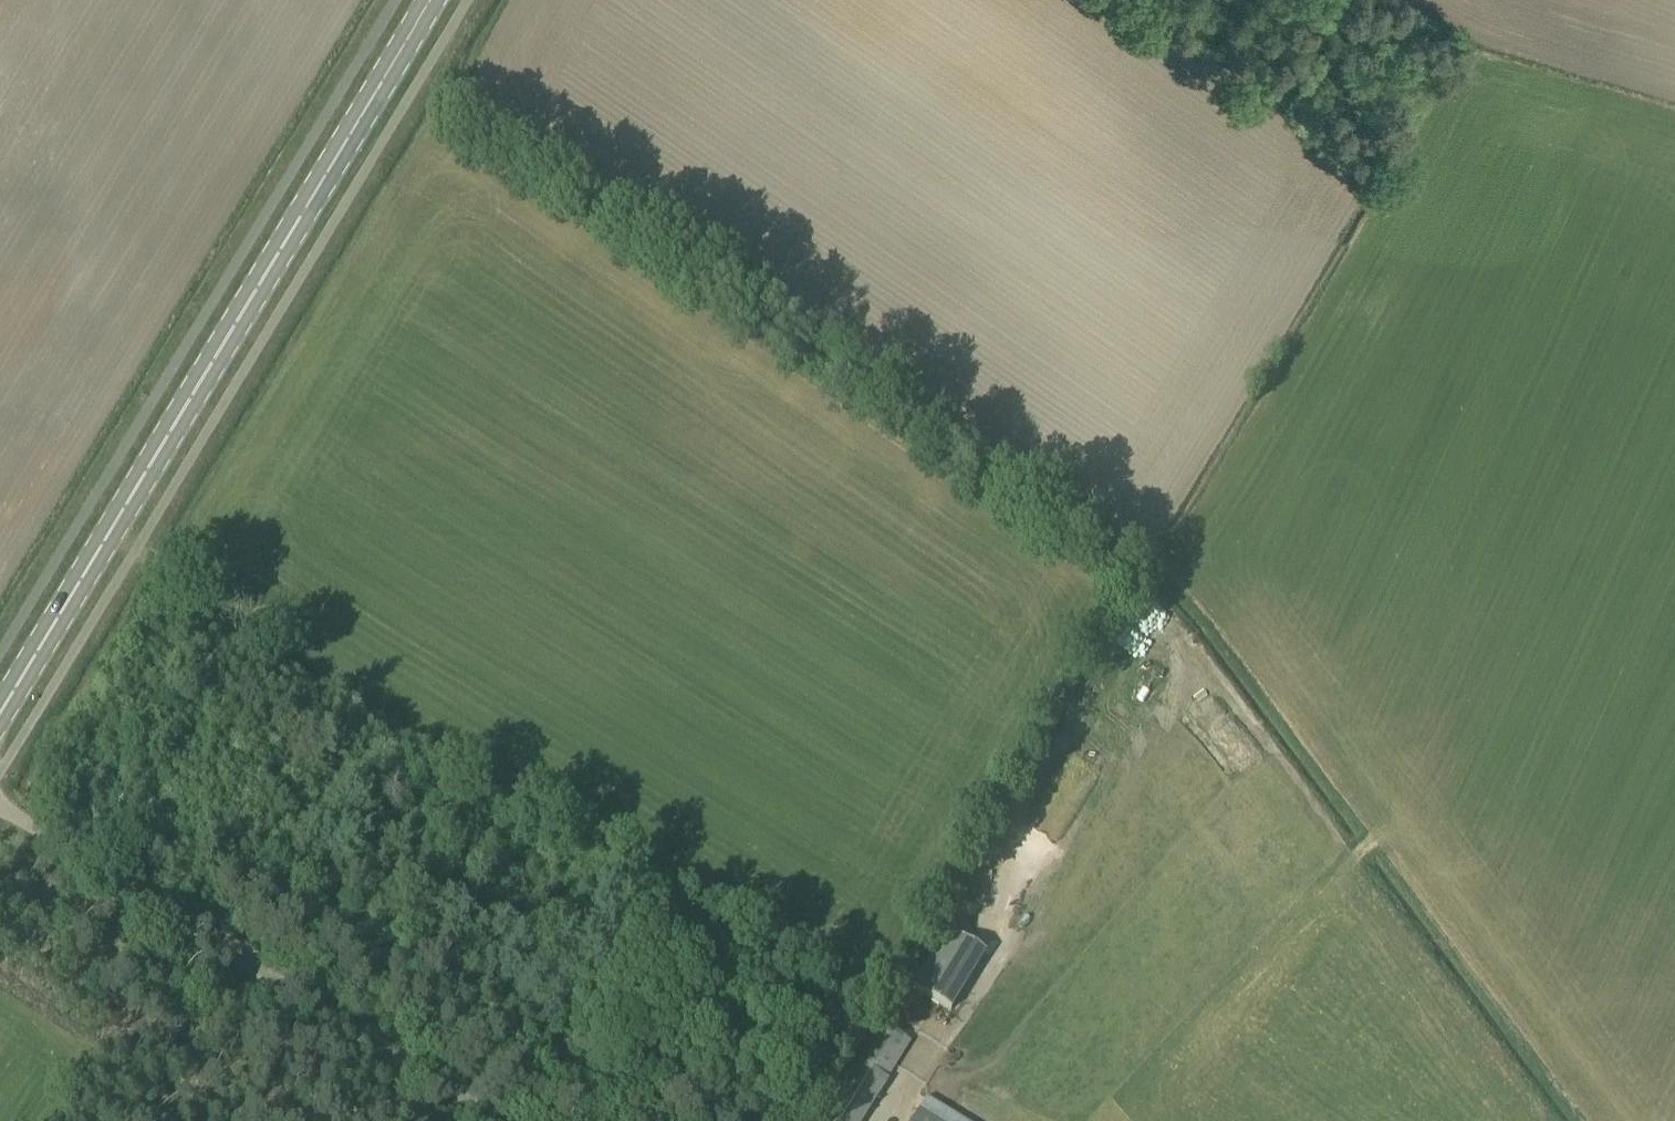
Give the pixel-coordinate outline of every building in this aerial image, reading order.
[(961,1011),(991,952),(959,935),(953,947),(946,944),(927,981),(939,987),(933,997),(961,1011)] [(910,1042),(878,1021),(816,1120),(860,1120),(910,1042)] [(924,1098),(910,1120),(961,1120),(924,1098)]
